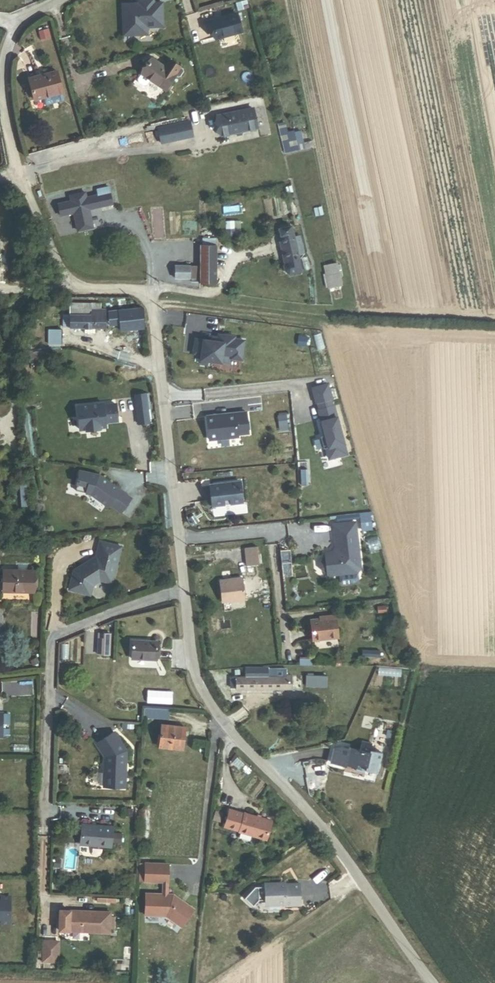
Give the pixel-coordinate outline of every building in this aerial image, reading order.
[(136,4),(120,4),(122,38),(147,37),(147,30),(164,29),(163,3),(154,3),(154,0),(136,0),(136,4)] [(216,37),(241,31),(236,15),(212,21),(216,37)] [(39,30),(42,38),(51,36),(49,28),(39,30)] [(165,89),(179,66),(169,60),(164,66),(151,58),(141,73),(138,78),(139,81),(144,84),(147,83),(150,79),(165,89)] [(36,98),(63,91),(57,70),(30,77),(36,98)] [(268,126),(264,104),(218,113),(223,135),(268,126)] [(194,136),(190,122),(159,131),(163,145),(194,136)] [(300,151),(298,144),(295,131),(287,132),(281,134),(286,154),(300,151)] [(300,151),(314,148),(312,141),(298,144),(300,151)] [(69,201),(55,204),(58,219),(72,216),(76,234),(93,230),(89,212),(113,207),(109,187),(95,190),(97,196),(86,199),(85,193),(67,197),(69,201)] [(286,262),(301,259),(294,231),(280,235),(286,262)] [(200,283),(217,283),(217,246),(201,246),(200,266),(200,279),(200,283)] [(328,289),(342,286),(337,263),(323,266),(328,289)] [(175,278),(192,278),(192,266),(175,265),(175,278)] [(95,329),(105,329),(106,309),(101,309),(101,304),(70,303),(70,314),(64,314),(63,328),(84,329),(95,329)] [(122,331),(145,328),(142,307),(108,312),(110,326),(121,325),(122,331)] [(49,344),(62,344),(63,330),(49,330),(49,344)] [(203,340),(199,360),(222,364),(224,355),(242,361),(244,340),(235,337),(219,334),(203,340)] [(29,361),(45,357),(43,349),(27,354),(29,361)] [(349,453),(329,381),(311,385),(316,402),(317,402),(318,407),(317,407),(321,420),(319,421),(323,434),(321,436),(324,448),(325,448),(328,459),(349,453)] [(146,391),(134,393),(138,424),(150,423),(146,391)] [(97,404),(74,405),(78,418),(79,431),(93,430),(106,429),(117,421),(116,404),(97,404)] [(248,433),(246,412),(206,416),(209,440),(238,437),(238,434),(248,433)] [(19,473),(28,471),(27,463),(18,465),(19,473)] [(80,470),(75,485),(91,493),(121,514),(130,496),(99,474),(80,470)] [(242,478),(209,482),(212,511),(216,511),(215,505),(225,504),(224,497),(229,497),(230,504),(244,502),(242,478)] [(370,528),(369,515),(361,516),(362,529),(370,528)] [(360,568),(355,522),(333,524),(336,547),(336,550),(337,551),(335,553),(334,553),(325,553),(325,557),(323,558),(319,562),(320,568),(324,572),(327,571),(327,575),(357,572),(360,568)] [(111,584),(121,547),(99,542),(95,556),(73,570),(68,589),(90,595),(93,585),(99,580),(111,584)] [(247,566),(259,564),(257,548),(245,550),(247,566)] [(3,592),(33,592),(33,570),(3,570),(3,592)] [(222,602),(246,600),(243,578),(220,581),(222,602)] [(317,642),(342,638),(339,616),(328,617),(329,620),(314,622),(317,642)] [(97,654),(109,655),(110,634),(98,633),(97,654)] [(132,659),(158,660),(159,642),(133,641),(132,659)] [(284,677),(287,677),(287,670),(270,671),(269,666),(247,667),(247,677),(284,677)] [(307,687),(324,687),(324,677),(308,676),(307,687)] [(237,690),(284,690),(284,677),(247,677),(237,677),(237,678),(231,678),(231,689),(237,689),(237,690)] [(293,691),(294,689),(294,677),(287,677),(284,677),(284,690),(293,691)] [(294,689),(305,689),(305,677),(294,677),(294,689)] [(145,718),(170,720),(171,710),(146,708),(145,718)] [(254,734),(260,728),(251,717),(245,723),(254,734)] [(158,749),(184,752),(188,728),(162,724),(160,734),(159,748),(158,749)] [(126,750),(113,731),(96,743),(104,756),(103,786),(125,787),(126,750)] [(146,746),(159,748),(160,734),(148,733),(146,746)] [(378,774),(382,755),(374,753),(371,749),(372,745),(362,744),(361,752),(349,750),(348,752),(341,751),(334,753),(332,766),(347,768),(357,770),(356,774),(364,776),(365,772),(378,774)] [(265,839),(271,821),(244,813),(244,814),(229,809),(224,826),(239,830),(239,831),(265,839)] [(112,826),(82,824),(80,845),(111,847),(112,826)] [(167,894),(168,864),(146,863),(145,881),(163,882),(162,894),(146,893),(145,915),(166,916),(180,926),(193,909),(173,894),(167,894)] [(289,908),(303,908),(302,885),(289,885),(289,887),(284,887),(284,885),(284,884),(269,884),(269,887),(259,889),(248,901),(257,909),(262,903),(269,902),(269,906),(271,908),(289,907),(289,908)] [(2,922),(2,926),(11,926),(11,900),(2,900),(2,904),(0,904),(0,922),(2,922)] [(110,912),(69,911),(69,931),(109,932),(110,912)] [(58,941),(43,941),(42,961),(57,962),(58,941)]
